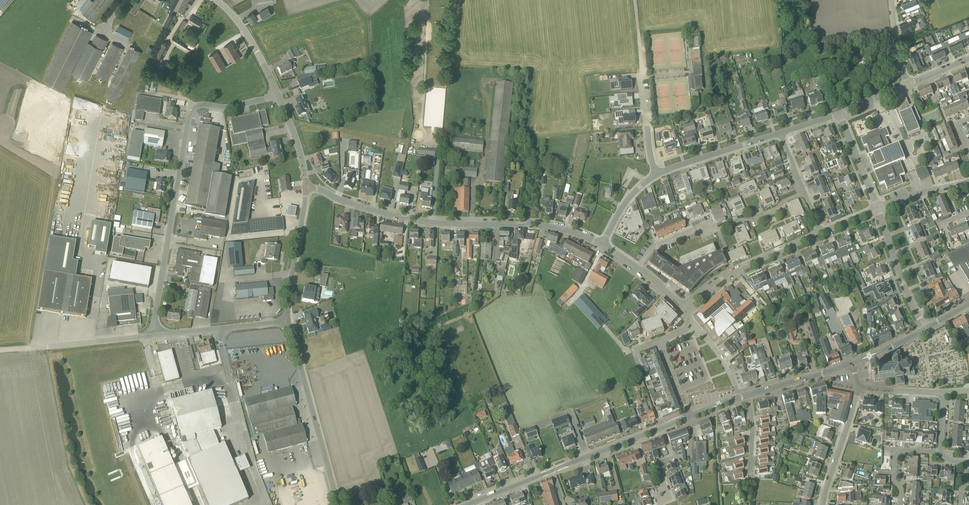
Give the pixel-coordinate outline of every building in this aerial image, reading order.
[(93,1),(84,12),(83,14),(92,22),(110,0),(94,0),(93,1)] [(136,2),(131,11),(136,14),(144,0),(135,0),(135,1),(136,2)] [(178,0),(165,0),(164,1),(168,3),(167,4),(171,6),(171,7),(170,7),(168,11),(171,13),(178,0)] [(185,13),(189,5),(190,6),(193,0),(184,0),(179,10),(185,13)] [(255,15),(254,13),(247,17),(251,23),(257,20),(258,21),(263,18),(264,19),(272,15),(268,8),(260,13),(255,15)] [(912,17),(919,14),(917,8),(910,11),(912,17)] [(169,27),(175,16),(169,13),(163,25),(169,27)] [(191,15),(188,21),(199,27),(202,22),(191,15)] [(184,20),(179,28),(183,30),(187,22),(184,20)] [(915,24),(913,20),(905,24),(908,30),(912,28),(911,26),(915,24)] [(72,72),(87,43),(92,33),(71,23),(43,79),(63,89),(72,72)] [(127,41),(132,32),(119,26),(115,35),(127,41)] [(954,40),(959,52),(963,50),(962,49),(965,48),(961,40),(964,38),(962,33),(958,35),(959,38),(954,40)] [(91,44),(103,50),(107,41),(96,35),(91,44)] [(187,47),(193,50),(196,44),(188,40),(186,44),(188,45),(187,47)] [(949,46),(952,51),(953,53),(955,52),(955,53),(959,52),(954,40),(949,42),(947,40),(944,41),(946,45),(949,44),(950,46),(949,46)] [(156,55),(154,57),(148,68),(153,70),(158,60),(161,61),(163,58),(163,59),(170,46),(162,41),(155,55),(156,55)] [(947,56),(946,54),(944,48),(943,48),(943,47),(946,45),(944,41),(941,43),(942,46),(937,48),(941,58),(942,58),(942,59),(943,59),(944,58),(945,57),(944,57),(947,56)] [(87,43),(72,72),(79,76),(76,80),(79,82),(82,77),(88,80),(103,51),(87,43)] [(112,43),(110,46),(96,75),(107,81),(123,49),(112,43)] [(224,47),(230,58),(233,63),(241,58),(231,43),(224,47)] [(925,46),(929,55),(932,54),(935,61),(941,58),(937,48),(931,50),(929,44),(925,46)] [(116,102),(141,52),(130,47),(105,96),(116,102)] [(917,53),(916,53),(909,56),(911,62),(921,58),(922,58),(920,52),(924,51),(922,47),(916,50),(917,53)] [(291,60),(288,62),(282,65),(283,65),(278,68),(281,75),(292,69),(289,65),(293,63),(295,62),(294,59),(296,58),(292,49),(287,52),(291,60)] [(226,67),(226,66),(217,51),(209,56),(218,71),(226,67)] [(921,58),(911,62),(914,68),(924,64),(922,58),(921,58)] [(695,90),(698,90),(698,93),(701,93),(701,89),(704,89),(701,67),(693,68),(693,73),(690,75),(692,89),(695,90)] [(959,74),(962,81),(968,78),(965,71),(959,74)] [(953,76),(956,84),(962,81),(959,74),(953,76)] [(298,82),(300,89),(301,89),(313,84),(310,77),(298,82)] [(614,84),(615,88),(621,88),(621,89),(621,90),(621,91),(632,89),(631,81),(632,81),(628,81),(628,78),(628,77),(618,78),(618,79),(618,82),(614,82),(614,84)] [(941,81),(945,88),(948,87),(949,89),(950,89),(953,95),(957,93),(954,87),(952,82),(949,83),(948,78),(941,81)] [(935,84),(938,91),(945,88),(941,81),(935,84)] [(496,82),(487,176),(486,181),(503,183),(513,83),(496,82)] [(924,89),(927,96),(933,93),(930,86),(924,89)] [(918,91),(921,99),(927,96),(924,89),(918,91)] [(801,96),(804,95),(802,90),(794,93),(795,96),(789,98),(790,101),(791,105),(793,110),(800,108),(801,109),(805,108),(801,96)] [(807,93),(807,94),(809,101),(811,106),(812,106),(814,105),(823,102),(822,97),(820,93),(820,91),(815,93),(814,91),(807,93)] [(619,102),(619,105),(622,105),(622,107),(634,106),(633,97),(628,98),(628,94),(615,95),(615,97),(611,98),(611,102),(615,102),(619,102)] [(161,101),(162,100),(138,96),(134,120),(142,121),(143,118),(142,118),(143,112),(159,115),(161,101)] [(304,97),(302,97),(296,100),(299,107),(296,108),(299,116),(306,113),(307,115),(311,113),(308,104),(307,105),(304,97)] [(786,110),(785,108),(788,107),(785,98),(777,100),(778,104),(775,105),(776,108),(772,109),(775,117),(787,114),(786,110)] [(895,103),(896,107),(908,135),(920,130),(918,127),(917,122),(921,121),(914,104),(910,106),(906,99),(895,103)] [(919,104),(920,104),(923,111),(928,109),(927,107),(925,108),(924,104),(922,99),(919,101),(919,102),(918,102),(919,104)] [(947,103),(945,99),(937,102),(938,105),(939,104),(940,107),(943,106),(942,105),(947,103)] [(744,118),(736,120),(737,123),(739,128),(743,126),(744,126),(745,127),(750,125),(749,121),(752,120),(752,119),(751,116),(750,113),(750,114),(749,111),(745,100),(741,101),(745,112),(746,115),(743,116),(744,118)] [(964,111),(968,109),(968,106),(967,100),(961,103),(964,111)] [(169,110),(168,118),(176,119),(177,114),(176,114),(176,111),(173,110),(174,104),(167,103),(166,109),(169,110)] [(964,111),(961,103),(955,105),(958,113),(964,111)] [(958,113),(955,105),(949,108),(952,116),(958,113)] [(754,110),(755,115),(756,118),(757,122),(763,120),(764,121),(768,120),(765,111),(765,109),(763,110),(763,108),(763,107),(754,110)] [(949,108),(943,110),(946,118),(952,116),(949,108)] [(230,121),(233,135),(230,136),(233,146),(247,143),(251,158),(267,155),(267,154),(266,150),(261,127),(268,125),(265,110),(253,113),(254,116),(230,121)] [(629,123),(629,124),(635,123),(635,122),(636,122),(635,118),(636,118),(635,118),(635,115),(630,115),(629,111),(615,112),(616,119),(619,119),(623,118),(624,123),(629,123)] [(232,178),(218,175),(212,174),(214,164),(220,130),(217,130),(218,125),(208,123),(209,115),(206,115),(201,118),(200,118),(201,119),(200,122),(203,122),(202,127),(199,126),(186,206),(206,209),(205,214),(225,217),(232,178)] [(731,119),(716,124),(720,135),(732,131),(730,126),(733,125),(732,121),(731,119)] [(684,133),(685,137),(682,138),(684,146),(696,143),(692,131),(696,130),(693,123),(685,126),(687,132),(684,133)] [(940,127),(943,133),(951,130),(949,124),(940,127)] [(710,128),(699,132),(702,140),(708,138),(708,139),(713,137),(710,128)] [(885,190),(893,187),(893,186),(900,183),(900,184),(901,184),(898,177),(903,175),(898,163),(903,160),(902,160),(901,157),(902,157),(901,157),(900,154),(899,151),(898,151),(897,148),(898,148),(897,148),(896,145),(897,145),(897,144),(890,147),(888,141),(887,141),(886,137),(889,136),(886,128),(880,131),(879,129),(867,134),(867,136),(861,138),(864,146),(867,145),(868,149),(871,155),(873,154),(878,167),(879,167),(880,169),(872,173),(877,185),(882,184),(885,190)] [(145,129),(144,134),(132,132),(127,158),(140,160),(142,144),(162,148),(165,133),(145,129)] [(814,139),(823,136),(824,138),(822,139),(823,142),(825,141),(825,143),(833,140),(832,138),(835,136),(831,129),(823,132),(821,129),(812,133),(814,139)] [(945,139),(953,136),(951,130),(943,133),(945,139)] [(633,148),(631,148),(630,139),(633,139),(632,132),(618,134),(618,140),(623,140),(624,149),(619,150),(620,156),(634,154),(633,148)] [(794,145),(795,147),(806,143),(803,135),(796,137),(798,143),(794,145)] [(947,145),(956,142),(953,136),(945,139),(947,145)] [(483,153),(484,140),(452,137),(451,150),(483,153)] [(271,148),(266,150),(267,154),(272,153),(273,158),(283,156),(282,148),(281,149),(279,142),(270,144),(271,148)] [(676,149),(673,142),(664,144),(667,152),(676,149)] [(956,142),(947,145),(950,151),(958,148),(956,142)] [(806,143),(795,147),(796,150),(801,148),(803,153),(810,151),(806,143)] [(834,143),(829,145),(824,147),(827,154),(832,152),(834,156),(841,153),(838,145),(835,146),(834,143)] [(396,144),(395,152),(402,153),(403,146),(396,144)] [(765,154),(764,154),(765,159),(774,156),(775,158),(780,157),(776,145),(768,147),(768,148),(764,150),(765,154)] [(945,152),(942,147),(940,148),(944,157),(949,154),(948,151),(945,152)] [(319,153),(320,156),(313,158),(316,165),(323,163),(321,159),(326,157),(324,151),(319,153)] [(155,161),(164,162),(169,163),(170,155),(156,152),(155,161)] [(747,165),(753,163),(754,166),(764,163),(761,153),(757,154),(757,152),(749,155),(748,154),(744,155),(747,165)] [(375,164),(376,157),(364,154),(362,165),(369,166),(370,163),(375,164)] [(435,157),(425,156),(424,165),(435,166),(435,157)] [(730,160),(734,172),(734,174),(745,171),(740,156),(736,158),(730,160)] [(815,165),(812,156),(805,159),(807,165),(803,167),(804,169),(815,165)] [(935,162),(934,158),(929,160),(929,161),(926,162),(928,167),(931,166),(930,164),(935,162)] [(836,160),(825,165),(827,170),(838,166),(840,170),(847,167),(844,160),(838,163),(836,160)] [(727,177),(724,167),(722,162),(717,164),(718,167),(711,169),(714,181),(727,177)] [(951,165),(954,172),(960,170),(957,162),(951,165)] [(395,163),(392,177),(400,179),(403,165),(395,163)] [(323,176),(332,184),(333,183),(334,184),(336,180),(335,179),(337,178),(329,170),(328,169),(330,168),(328,164),(321,167),(322,171),(324,170),(325,174),(323,176)] [(819,173),(818,172),(815,165),(804,169),(805,172),(810,170),(812,175),(814,178),(820,176),(819,173)] [(915,169),(919,180),(930,176),(925,165),(915,169)] [(945,167),(948,175),(954,172),(951,165),(945,167)] [(445,166),(445,175),(477,177),(477,168),(445,166)] [(773,180),(775,179),(780,177),(784,176),(782,173),(783,172),(782,170),(784,169),(782,166),(776,168),(777,169),(770,172),(771,176),(773,180)] [(948,175),(945,167),(939,170),(942,177),(948,175)] [(345,183),(346,184),(345,188),(352,190),(353,186),(354,186),(355,182),(355,181),(359,181),(360,171),(355,171),(355,175),(349,175),(349,169),(343,168),(343,178),(347,179),(347,180),(346,180),(346,181),(346,183),(345,183)] [(708,172),(704,173),(703,168),(690,172),(693,182),(699,180),(700,181),(710,178),(708,172)] [(128,169),(125,189),(144,192),(147,173),(128,169)] [(939,170),(932,172),(936,180),(942,177),(939,170)] [(682,179),(680,180),(674,181),(678,191),(685,188),(687,192),(688,194),(692,193),(686,174),(681,175),(682,179)] [(845,182),(847,187),(854,184),(851,177),(844,179),(843,176),(837,178),(840,184),(845,182)] [(279,178),(282,192),(290,191),(288,177),(279,178)] [(158,179),(156,191),(164,193),(166,181),(158,179)] [(460,179),(460,189),(455,188),(454,212),(468,212),(469,189),(469,179),(468,179),(460,179)] [(778,187),(779,190),(781,194),(788,191),(786,188),(791,186),(789,182),(788,179),(787,180),(786,179),(776,183),(778,187)] [(821,179),(814,181),(816,187),(812,189),(813,191),(824,186),(821,179)] [(676,204),(675,203),(668,180),(664,182),(665,186),(658,189),(658,188),(657,188),(657,189),(660,198),(661,199),(665,198),(664,196),(667,196),(670,204),(669,204),(668,205),(669,207),(676,204)] [(758,189),(754,180),(746,183),(750,193),(758,189)] [(374,186),(375,182),(368,181),(368,185),(364,185),(363,185),(362,193),(366,193),(370,194),(370,195),(374,195),(375,186),(374,186)] [(231,236),(284,231),(283,227),(282,227),(281,219),(248,223),(254,182),(239,185),(231,236)] [(399,190),(398,196),(401,196),(400,204),(408,205),(410,197),(405,197),(406,191),(408,192),(409,185),(400,183),(399,190)] [(746,183),(739,187),(743,196),(750,193),(746,183)] [(821,197),(827,195),(826,192),(824,186),(813,191),(814,194),(819,192),(821,197)] [(759,193),(762,200),(771,196),(768,189),(759,193)] [(382,192),(380,199),(384,200),(387,201),(390,201),(392,194),(382,192)] [(431,200),(428,200),(427,200),(428,193),(421,192),(420,199),(423,200),(422,207),(430,209),(431,200)] [(509,192),(509,196),(508,196),(507,203),(509,203),(508,212),(516,212),(516,203),(517,203),(517,196),(514,195),(514,192),(509,192)] [(846,201),(847,202),(849,207),(855,205),(853,202),(860,199),(859,195),(859,196),(857,192),(854,193),(850,194),(850,195),(851,199),(846,201)] [(578,193),(577,195),(574,205),(578,206),(581,197),(582,194),(578,193)] [(644,211),(657,207),(652,193),(646,195),(647,198),(641,200),(644,211)] [(572,206),(574,197),(568,196),(565,204),(572,206)] [(771,196),(762,200),(766,207),(775,203),(771,196)] [(939,205),(947,202),(944,196),(937,199),(939,205)] [(740,197),(731,201),(734,209),(743,205),(740,197)] [(798,199),(790,203),(789,203),(792,210),(801,206),(798,199)] [(546,207),(545,214),(552,215),(553,208),(553,205),(554,201),(550,201),(543,200),(540,200),(540,205),(543,206),(542,207),(546,207)] [(833,209),(833,208),(830,200),(823,203),(825,209),(821,210),(822,213),(833,209)] [(700,204),(697,205),(695,202),(692,204),(693,207),(698,217),(701,216),(701,214),(704,213),(700,204)] [(917,206),(919,206),(917,202),(906,207),(907,210),(906,211),(908,217),(916,214),(914,211),(918,209),(917,206)] [(938,209),(940,208),(942,211),(949,208),(947,202),(939,205),(937,206),(938,209)] [(564,210),(560,209),(558,216),(566,218),(569,206),(565,205),(564,210)] [(743,205),(734,209),(737,216),(746,212),(743,205)] [(833,209),(822,213),(823,216),(828,214),(830,219),(837,217),(835,213),(843,209),(841,205),(833,208),(833,209)] [(711,210),(712,214),(711,214),(712,218),(723,213),(720,206),(711,210)] [(801,206),(792,210),(795,218),(800,216),(804,214),(801,206)] [(296,209),(288,207),(286,217),(294,219),(296,209)] [(694,219),(698,217),(693,207),(686,210),(690,219),(693,218),(694,219)] [(132,226),(147,228),(152,229),(153,223),(158,224),(161,210),(148,208),(147,215),(134,212),(132,226)] [(574,218),(584,221),(585,219),(587,219),(587,216),(587,215),(586,215),(587,213),(588,211),(587,209),(582,208),(580,208),(580,210),(578,210),(577,209),(574,218)] [(949,208),(942,211),(944,217),(951,214),(949,208)] [(628,229),(629,232),(639,229),(638,226),(643,225),(638,211),(633,213),(633,215),(631,217),(630,220),(630,219),(628,220),(629,220),(626,221),(627,225),(628,228),(628,229)] [(714,222),(715,221),(717,225),(726,221),(724,217),(727,216),(725,212),(723,213),(712,218),(714,222)] [(916,214),(908,217),(911,223),(918,220),(916,214)] [(339,228),(340,226),(343,227),(343,232),(347,232),(348,216),(341,215),(341,217),(336,217),(335,226),(336,226),(336,228),(336,229),(339,229),(339,228)] [(677,218),(674,219),(678,230),(681,229),(681,230),(686,228),(680,215),(677,217),(677,218)] [(919,220),(920,222),(921,223),(927,221),(927,220),(932,217),(931,216),(930,215),(926,217),(919,220)] [(667,221),(672,234),(677,232),(676,231),(678,230),(674,219),(670,221),(670,220),(667,221)] [(364,233),(364,230),(365,221),(361,221),(361,220),(353,220),(353,229),(356,230),(356,233),(362,233),(364,233)] [(200,232),(195,231),(194,239),(207,241),(207,236),(220,238),(222,224),(202,221),(200,232)] [(672,234),(667,221),(666,221),(664,222),(664,224),(661,225),(665,236),(667,235),(668,236),(672,234)] [(793,233),(801,230),(797,221),(789,224),(793,233)] [(919,227),(919,226),(911,229),(914,235),(925,231),(923,226),(928,224),(927,221),(921,223),(922,225),(919,227)] [(92,222),(88,247),(107,250),(111,225),(92,222)] [(370,234),(378,235),(379,226),(373,225),(374,222),(367,222),(366,231),(370,232),(370,234)] [(380,231),(402,235),(403,226),(382,223),(380,231)] [(793,233),(789,224),(782,227),(786,236),(793,233)] [(968,227),(967,224),(961,226),(964,233),(968,231),(968,226),(968,227)] [(665,236),(661,225),(657,227),(656,225),(653,227),(659,240),(663,238),(663,237),(665,236)] [(734,229),(738,236),(747,232),(745,227),(744,225),(734,229)] [(964,233),(961,226),(955,228),(958,236),(964,233)] [(866,242),(867,241),(874,238),(870,228),(858,233),(860,236),(864,234),(866,237),(865,238),(864,239),(864,240),(864,241),(866,242)] [(958,236),(955,228),(949,231),(952,238),(958,236)] [(500,229),(499,247),(503,247),(504,238),(509,238),(510,230),(500,229)] [(775,230),(768,233),(772,243),(779,239),(775,230)] [(410,231),(410,236),(410,240),(414,240),(414,248),(422,248),(422,238),(418,238),(419,231),(410,231)] [(511,249),(508,257),(514,258),(517,247),(518,240),(523,240),(524,231),(516,231),(515,239),(514,239),(512,246),(511,246),(511,249)] [(916,241),(924,238),(926,238),(927,240),(933,237),(932,235),(927,237),(925,231),(914,235),(916,241)] [(548,251),(552,252),(554,248),(556,244),(559,236),(546,232),(544,236),(549,237),(548,241),(550,242),(549,246),(548,251)] [(747,232),(738,236),(741,243),(745,241),(750,239),(747,232)] [(426,233),(426,238),(426,241),(429,241),(429,248),(433,248),(434,233),(426,233)] [(474,246),(479,246),(481,237),(478,237),(478,235),(476,235),(476,233),(476,234),(475,234),(474,234),(473,234),(471,234),(470,234),(470,240),(467,240),(467,260),(471,260),(472,249),(471,249),(471,241),(475,241),(474,246)] [(772,243),(768,233),(760,237),(764,246),(772,243)] [(453,244),(450,244),(450,242),(450,239),(450,234),(442,234),(442,239),(442,243),(447,243),(447,247),(450,247),(450,251),(453,251),(453,246),(453,244)] [(464,234),(456,234),(456,241),(460,241),(460,246),(464,246),(464,234)] [(114,238),(111,254),(121,256),(122,249),(144,253),(145,249),(149,249),(150,242),(121,237),(120,239),(114,238)] [(859,255),(859,254),(858,254),(857,251),(855,246),(855,245),(852,247),(848,237),(842,240),(847,251),(853,249),(856,257),(859,255)] [(38,310),(66,315),(74,262),(72,262),(75,242),(50,238),(44,272),(38,310)] [(537,239),(533,253),(537,254),(539,254),(540,249),(542,241),(537,239)] [(840,252),(838,253),(840,259),(849,255),(847,251),(842,240),(836,242),(840,252)] [(226,247),(228,267),(243,265),(241,241),(227,242),(226,247)] [(567,254),(574,257),(579,247),(567,241),(564,247),(562,250),(564,251),(561,257),(564,259),(567,254)] [(480,260),(490,260),(491,243),(481,243),(480,260)] [(268,244),(265,258),(276,260),(278,254),(280,246),(268,244)] [(552,252),(558,255),(559,256),(561,257),(564,252),(564,251),(562,250),(563,248),(559,246),(556,244),(554,248),(552,252)] [(835,253),(833,250),(833,249),(831,244),(825,247),(830,258),(832,262),(838,260),(840,259),(838,253),(835,254),(835,253)] [(927,251),(925,245),(924,244),(917,247),(919,254),(927,251)] [(693,288),(694,287),(698,283),(703,278),(708,274),(714,270),(720,267),(726,264),(722,255),(724,254),(722,251),(717,254),(713,245),(680,259),(684,268),(677,271),(657,256),(658,255),(655,253),(653,255),(654,256),(648,264),(689,293),(693,288)] [(855,246),(857,251),(858,254),(859,254),(864,252),(866,256),(871,254),(873,260),(880,257),(877,249),(872,251),(870,245),(860,250),(858,245),(855,246)] [(950,254),(947,255),(948,256),(950,260),(952,263),(954,266),(955,268),(960,266),(968,281),(968,245),(950,254)] [(498,276),(501,277),(503,277),(508,260),(508,257),(511,249),(504,247),(501,262),(499,269),(498,276)] [(579,247),(574,257),(572,261),(578,264),(579,263),(582,264),(582,265),(583,264),(589,252),(579,247)] [(742,247),(735,250),(739,259),(746,256),(742,247)] [(823,258),(820,259),(823,266),(825,270),(828,269),(826,265),(825,261),(830,258),(825,247),(819,250),(823,258)] [(176,264),(177,265),(181,265),(181,266),(186,267),(191,268),(189,283),(213,287),(217,260),(199,257),(200,253),(178,249),(176,264)] [(932,256),(933,258),(939,255),(938,251),(932,255),(930,249),(927,251),(919,254),(922,260),(932,256)] [(739,259),(735,250),(728,253),(732,263),(739,259)] [(948,250),(945,252),(939,255),(933,258),(935,262),(941,259),(940,257),(945,255),(946,257),(948,256),(947,255),(950,254),(948,250)] [(584,269),(588,271),(590,268),(591,265),(588,264),(593,254),(589,252),(583,264),(582,265),(582,264),(581,267),(584,269)] [(817,259),(816,257),(814,252),(808,254),(812,263),(817,260),(818,260),(817,259)] [(802,257),(806,265),(812,263),(808,254),(802,257)] [(557,276),(564,262),(555,257),(548,271),(557,276)] [(604,272),(606,269),(610,262),(601,257),(594,271),(593,271),(593,272),(588,280),(597,286),(599,287),(603,289),(607,282),(608,280),(598,273),(600,270),(604,272)] [(801,269),(800,267),(801,267),(800,266),(797,259),(791,262),(795,269),(796,273),(797,274),(802,272),(801,269)] [(92,280),(75,277),(77,263),(74,262),(66,315),(85,318),(92,280)] [(790,274),(787,275),(790,283),(791,283),(791,285),(794,284),(792,280),(790,275),(796,273),(795,269),(791,262),(785,264),(786,267),(788,272),(789,272),(790,274)] [(112,263),(109,282),(148,288),(152,270),(112,263)] [(925,274),(936,269),(933,263),(923,267),(925,274)] [(878,276),(879,277),(886,274),(883,267),(876,270),(873,264),(865,268),(867,271),(870,270),(873,278),(875,277),(878,276)] [(185,270),(186,267),(181,266),(181,265),(177,265),(177,267),(176,266),(175,273),(183,274),(183,270),(185,270)] [(233,268),(234,276),(254,274),(253,266),(233,268)] [(774,269),(779,281),(785,278),(788,286),(791,285),(791,283),(790,283),(787,275),(784,276),(783,274),(784,274),(780,267),(778,268),(778,266),(774,268),(775,269),(774,269)] [(581,285),(586,274),(576,269),(571,280),(581,285)] [(774,269),(768,272),(771,279),(769,280),(770,282),(772,288),(774,292),(777,290),(774,283),(779,281),(774,269)] [(933,281),(942,277),(941,274),(938,275),(936,269),(925,274),(928,280),(931,278),(933,281)] [(321,274),(319,286),(325,287),(326,286),(328,276),(321,274)] [(766,282),(767,281),(763,274),(757,277),(762,287),(762,288),(768,286),(769,289),(772,288),(770,282),(767,283),(766,282)] [(757,277),(751,279),(753,284),(750,285),(755,292),(763,289),(762,287),(757,277)] [(938,294),(940,297),(946,294),(940,280),(927,286),(928,288),(928,289),(923,292),(925,296),(931,293),(929,290),(935,287),(938,294)] [(222,287),(223,283),(217,282),(215,298),(216,298),(216,297),(222,298),(223,287),(222,287)] [(236,300),(263,297),(263,302),(273,301),(273,292),(274,292),(273,288),(267,288),(267,282),(235,286),(236,300)] [(880,282),(881,282),(863,289),(865,294),(877,289),(879,295),(878,295),(880,300),(885,298),(884,296),(886,294),(887,295),(892,293),(890,288),(889,288),(888,285),(888,284),(887,284),(882,286),(881,284),(880,282)] [(578,289),(573,284),(560,299),(557,303),(561,306),(564,303),(565,304),(578,289)] [(190,286),(189,291),(185,310),(189,311),(188,318),(194,319),(194,317),(206,319),(210,294),(211,289),(190,286)] [(704,325),(705,324),(711,319),(713,317),(714,318),(717,320),(716,321),(715,323),(715,325),(715,327),(715,330),(716,332),(716,334),(717,335),(719,338),(723,335),(725,333),(726,334),(729,337),(729,338),(739,330),(738,329),(742,325),(740,322),(745,317),(744,316),(755,307),(753,305),(755,303),(753,300),(751,298),(749,300),(746,302),(745,301),(743,301),(739,296),(741,295),(736,289),(734,291),(730,286),(727,289),(729,292),(727,294),(725,291),(706,306),(701,311),(700,311),(699,313),(700,314),(697,316),(704,325)] [(302,301),(316,303),(315,302),(315,297),(314,297),(315,289),(313,289),(305,287),(303,295),(305,295),(304,300),(302,300),(302,301)] [(639,300),(646,306),(652,299),(645,294),(646,292),(639,287),(632,295),(639,300)] [(951,302),(953,301),(954,302),(956,300),(956,299),(959,297),(955,290),(954,289),(946,294),(951,302)] [(938,298),(932,301),(927,304),(928,307),(933,304),(937,310),(951,302),(946,294),(940,297),(938,299),(938,298)] [(133,295),(108,298),(111,323),(116,323),(116,328),(122,327),(122,326),(141,324),(140,314),(135,314),(134,304),(133,296),(133,295)] [(142,295),(133,296),(134,304),(143,303),(142,295)] [(608,321),(589,300),(584,295),(574,303),(599,330),(608,321)] [(833,308),(827,295),(821,297),(828,311),(833,308)] [(896,310),(895,308),(899,306),(897,303),(898,302),(896,299),(892,302),(890,298),(884,301),(887,307),(886,307),(889,313),(896,310)] [(646,336),(663,329),(661,325),(663,324),(664,323),(669,328),(678,318),(669,310),(671,308),(662,299),(658,304),(661,307),(658,309),(660,310),(659,311),(658,310),(657,311),(656,312),(656,314),(656,315),(656,317),(658,316),(658,318),(641,325),(646,336)] [(873,306),(872,307),(868,308),(867,309),(867,315),(867,322),(871,321),(871,316),(873,313),(873,312),(879,309),(876,305),(873,306)] [(638,318),(646,310),(642,307),(639,310),(634,315),(638,318)] [(898,309),(896,310),(889,313),(888,313),(890,317),(895,315),(894,315),(900,312),(900,311),(898,309)] [(305,318),(308,328),(307,328),(308,333),(318,331),(314,318),(318,317),(317,310),(313,311),(303,313),(304,318),(305,318)] [(898,323),(893,325),(896,332),(897,332),(900,331),(899,330),(904,328),(908,326),(905,318),(902,310),(900,311),(900,312),(894,315),(895,315),(898,323)] [(179,321),(180,312),(168,311),(167,320),(179,321)] [(840,319),(842,322),(841,322),(851,343),(859,339),(857,335),(860,333),(860,328),(855,330),(847,315),(840,318),(840,319)] [(967,323),(964,317),(959,320),(964,329),(964,330),(967,329),(968,327),(968,326),(967,323)] [(886,328),(877,332),(883,343),(892,339),(888,330),(888,331),(887,328),(890,327),(884,318),(881,320),(885,326),(886,328)] [(964,329),(959,320),(953,323),(956,329),(957,329),(959,333),(961,331),(964,329)] [(625,332),(626,334),(620,336),(624,346),(630,343),(629,342),(637,339),(636,337),(638,336),(640,335),(638,330),(640,329),(638,323),(633,324),(634,326),(631,327),(631,329),(628,330),(628,331),(625,332)] [(806,330),(810,342),(812,348),(820,345),(812,323),(808,324),(810,328),(806,330)] [(450,333),(447,327),(442,329),(444,335),(450,333)] [(788,334),(790,340),(791,344),(797,344),(803,344),(803,340),(795,340),(794,335),(797,334),(795,327),(787,330),(788,334)] [(877,332),(869,335),(869,334),(867,333),(866,337),(868,339),(870,338),(874,347),(883,343),(877,332)] [(730,342),(729,341),(724,346),(728,351),(735,345),(737,344),(738,343),(736,340),(739,337),(736,334),(729,340),(730,341),(730,342)] [(819,339),(820,340),(829,366),(840,362),(837,353),(836,354),(835,350),(830,352),(826,340),(825,337),(819,339)] [(834,339),(842,359),(853,355),(849,347),(846,348),(845,347),(843,348),(842,345),(839,337),(834,339)] [(198,347),(200,354),(207,353),(214,351),(211,342),(204,344),(205,345),(198,347)] [(737,344),(735,345),(728,351),(731,356),(737,351),(738,353),(742,350),(737,344)] [(802,357),(797,358),(800,367),(803,366),(803,367),(805,368),(806,367),(807,366),(808,366),(806,359),(808,358),(806,349),(800,351),(801,355),(801,354),(802,357)] [(165,383),(179,379),(171,351),(157,354),(165,383)] [(900,360),(899,352),(891,353),(891,355),(889,356),(890,358),(890,362),(871,364),(872,369),(868,369),(869,378),(873,378),(874,379),(874,382),(893,379),(894,385),(896,385),(896,387),(904,386),(903,377),(909,376),(910,377),(915,376),(912,358),(900,360)] [(766,359),(763,360),(760,353),(756,354),(758,360),(759,361),(759,363),(762,371),(765,370),(766,377),(768,377),(769,378),(772,377),(772,375),(774,375),(769,360),(769,359),(766,359)] [(651,357),(654,365),(661,362),(658,354),(651,357)] [(792,369),(790,362),(793,361),(791,354),(788,355),(789,359),(784,361),(784,359),(781,360),(781,362),(778,363),(776,358),(773,359),(775,367),(778,366),(780,373),(792,369)] [(648,367),(646,362),(644,358),(638,360),(640,365),(642,369),(644,369),(646,368),(648,367)] [(747,374),(745,366),(742,358),(741,358),(736,360),(739,368),(741,367),(743,374),(740,375),(743,384),(749,382),(747,374)] [(747,374),(749,382),(757,380),(757,379),(760,378),(759,375),(756,376),(756,373),(757,373),(758,372),(762,371),(759,363),(759,361),(758,360),(755,360),(754,361),(755,363),(754,364),(750,365),(752,372),(747,374)] [(647,372),(648,374),(664,368),(661,362),(654,365),(655,368),(652,369),(652,370),(648,372),(646,368),(644,369),(645,372),(646,372),(647,372)] [(657,374),(659,377),(666,375),(664,368),(648,374),(649,377),(657,374)] [(666,375),(659,377),(661,384),(668,381),(666,375)] [(642,380),(634,381),(638,391),(639,395),(640,394),(639,391),(640,391),(640,389),(645,387),(642,380)] [(671,387),(668,381),(661,384),(658,385),(659,388),(662,386),(664,390),(667,389),(671,387)] [(832,410),(832,411),(835,411),(838,412),(847,415),(850,403),(851,394),(831,390),(830,388),(826,387),(825,385),(825,384),(809,389),(810,389),(812,397),(814,404),(816,404),(816,414),(826,414),(826,409),(832,410)] [(268,453),(302,444),(307,443),(302,425),(301,425),(299,419),(295,420),(292,407),(296,406),(291,387),(244,400),(254,437),(263,434),(268,453)] [(662,398),(665,405),(676,401),(671,387),(667,389),(664,390),(655,394),(651,395),(654,403),(656,400),(662,398)] [(800,404),(801,404),(807,402),(804,390),(797,392),(800,404)] [(195,440),(201,454),(187,460),(190,466),(207,504),(236,504),(248,500),(236,472),(249,467),(244,455),(231,461),(228,454),(227,454),(224,446),(220,447),(213,431),(221,428),(211,391),(171,402),(181,439),(185,438),(186,443),(195,440)] [(784,401),(790,423),(790,424),(800,421),(804,420),(803,417),(803,415),(802,411),(801,410),(798,411),(799,415),(794,416),(791,403),(795,402),(792,393),(782,396),(784,401)] [(862,409),(876,410),(876,413),(875,414),(882,414),(883,403),(874,403),(874,399),(864,398),(864,403),(863,403),(862,409)] [(770,404),(774,403),(775,403),(774,399),(767,400),(767,402),(765,403),(765,402),(762,403),(758,404),(759,406),(757,406),(758,410),(759,409),(760,411),(762,411),(763,415),(776,412),(778,412),(778,407),(775,408),(771,409),(770,404)] [(890,401),(889,406),(892,407),(892,413),(901,414),(901,416),(909,416),(909,406),(902,406),(903,400),(899,400),(899,402),(890,401)] [(656,409),(659,418),(680,410),(676,401),(665,405),(656,409)] [(916,403),(913,402),(912,409),(918,409),(918,417),(912,416),(912,421),(922,422),(923,401),(916,401),(916,403)] [(927,417),(927,410),(933,410),(934,404),(930,403),(930,401),(923,401),(922,422),(933,422),(933,418),(927,417)] [(646,403),(643,405),(649,422),(652,421),(653,422),(654,422),(654,421),(654,420),(655,420),(652,412),(654,411),(653,410),(649,411),(646,403)] [(646,423),(649,422),(643,405),(642,405),(639,406),(643,415),(640,416),(643,425),(644,424),(644,425),(645,425),(646,425),(646,424),(646,423)] [(742,419),(745,418),(742,410),(739,411),(739,409),(732,411),(734,420),(741,418),(742,419)] [(615,424),(611,415),(610,411),(606,412),(611,425),(615,424)] [(844,425),(847,415),(838,412),(835,411),(832,411),(830,418),(828,418),(826,425),(828,425),(828,426),(834,427),(835,422),(844,425)] [(761,424),(761,425),(762,425),(773,423),(772,418),(776,417),(777,416),(776,412),(763,415),(763,418),(760,419),(760,420),(760,421),(760,424),(761,424)] [(803,425),(806,426),(808,421),(811,420),(809,413),(807,414),(803,415),(803,417),(804,420),(805,422),(803,425)] [(723,428),(725,431),(732,429),(727,414),(721,416),(722,419),(721,420),(723,426),(727,424),(728,426),(723,428)] [(554,430),(570,424),(567,415),(551,421),(554,430)] [(583,420),(586,427),(596,424),(593,417),(583,420)] [(631,428),(638,425),(635,418),(628,421),(621,423),(621,424),(620,425),(621,428),(622,428),(624,432),(631,429),(631,428)] [(120,452),(124,451),(115,420),(111,421),(120,452)] [(708,420),(698,425),(702,433),(703,435),(708,433),(708,434),(713,432),(712,429),(708,421),(708,420)] [(520,435),(517,429),(515,423),(514,421),(511,423),(511,424),(508,426),(513,437),(520,435)] [(761,434),(761,435),(762,435),(772,433),(771,428),(775,427),(777,426),(776,422),(773,423),(762,425),(763,428),(760,429),(760,430),(760,431),(759,431),(760,434),(761,434)] [(598,431),(584,436),(588,446),(620,434),(616,424),(615,424),(611,425),(606,427),(605,425),(598,427),(599,428),(597,428),(598,431)] [(820,430),(818,437),(830,441),(833,434),(828,432),(829,428),(822,426),(820,430)] [(898,436),(901,437),(901,430),(902,426),(898,426),(898,430),(892,429),(892,433),(892,441),(897,441),(898,436)] [(535,427),(524,431),(527,439),(538,435),(535,427)] [(870,431),(864,429),(859,427),(857,434),(859,435),(858,437),(857,437),(855,442),(862,443),(866,444),(869,434),(870,431)] [(576,438),(572,428),(568,430),(569,434),(564,435),(566,438),(562,440),(565,449),(571,446),(572,448),(576,447),(573,440),(572,441),(572,440),(576,438)] [(681,440),(682,445),(686,443),(686,442),(689,441),(688,438),(689,437),(688,435),(689,434),(690,429),(687,430),(687,429),(679,432),(681,440)] [(892,441),(892,433),(887,432),(887,429),(883,429),(883,435),(886,436),(885,441),(892,441)] [(919,429),(919,431),(919,437),(922,437),(922,442),(927,443),(928,433),(923,433),(923,431),(922,431),(922,429),(919,429)] [(903,442),(909,442),(910,430),(905,430),(901,430),(901,437),(904,437),(903,442)] [(916,437),(919,437),(919,431),(910,430),(909,442),(915,443),(916,437)] [(936,444),(937,432),(934,432),(931,431),(931,434),(928,433),(927,443),(933,443),(933,444),(936,444)] [(671,435),(668,436),(668,437),(672,447),(675,446),(675,447),(672,448),(672,450),(673,452),(675,453),(682,450),(684,450),(682,445),(681,440),(679,432),(672,435),(671,434),(670,434),(671,435)] [(760,444),(760,445),(761,445),(772,443),(771,438),(775,437),(776,436),(775,432),(772,433),(762,435),(762,438),(759,439),(759,440),(760,441),(759,441),(759,444),(760,444)] [(739,435),(726,439),(727,443),(728,444),(733,443),(734,447),(739,446),(745,444),(745,443),(745,440),(744,440),(743,439),(743,438),(743,437),(740,438),(739,435)] [(654,461),(654,462),(657,461),(659,461),(657,452),(658,451),(658,450),(665,447),(662,439),(661,438),(657,440),(655,441),(655,440),(650,442),(652,450),(651,450),(654,460),(654,461)] [(652,450),(650,442),(641,445),(644,453),(648,452),(650,462),(654,462),(654,461),(651,450),(652,450)] [(696,442),(696,460),(691,460),(692,475),(693,475),(693,481),(701,481),(701,475),(700,475),(700,466),(707,466),(706,442),(696,442)] [(771,453),(770,448),(775,447),(776,446),(775,442),(772,443),(761,445),(762,448),(759,449),(759,450),(759,451),(758,451),(759,454),(760,454),(760,455),(761,455),(771,453)] [(810,450),(814,451),(826,455),(828,449),(822,447),(823,444),(816,442),(815,445),(814,448),(811,447),(810,450)] [(542,457),(540,453),(542,452),(540,448),(534,450),(532,446),(525,449),(528,456),(530,460),(533,459),(536,458),(537,459),(542,457)] [(725,449),(725,450),(726,453),(728,454),(730,459),(745,454),(744,453),(745,453),(744,450),(743,450),(743,449),(743,448),(739,448),(739,446),(734,447),(725,449)] [(495,460),(498,467),(500,471),(501,470),(502,471),(503,471),(504,471),(505,470),(505,469),(506,468),(505,464),(501,455),(504,454),(501,447),(498,448),(497,451),(498,455),(494,457),(495,460)] [(523,460),(520,453),(519,450),(515,451),(516,454),(508,457),(510,463),(516,461),(517,462),(523,460)] [(620,466),(641,458),(638,450),(617,458),(620,466)] [(814,451),(813,454),(812,458),(808,456),(807,459),(812,460),(817,462),(818,459),(824,461),(826,455),(814,451)] [(774,452),(771,453),(761,455),(761,458),(758,459),(758,460),(759,461),(758,461),(759,464),(759,465),(760,465),(771,463),(770,458),(774,457),(775,456),(774,452)] [(415,460),(420,473),(426,471),(420,458),(415,460)] [(918,461),(918,458),(912,458),(908,458),(907,461),(908,461),(908,468),(907,468),(907,471),(908,471),(908,474),(907,474),(906,477),(911,478),(917,478),(917,474),(917,472),(917,467),(918,461)] [(494,476),(491,468),(494,466),(491,459),(486,461),(488,465),(487,466),(486,465),(479,468),(483,477),(485,476),(487,479),(494,476)] [(732,461),(725,463),(726,467),(727,468),(732,467),(733,471),(738,470),(744,468),(744,467),(744,464),(743,464),(743,463),(742,462),(739,463),(738,460),(732,461)] [(808,465),(807,468),(819,472),(821,466),(817,465),(817,462),(812,460),(811,463),(812,464),(812,466),(808,465)] [(774,467),(775,466),(774,462),(771,463),(760,465),(761,468),(758,469),(758,470),(758,471),(757,471),(758,474),(759,474),(759,475),(770,473),(769,468),(774,467)] [(649,475),(647,464),(640,466),(643,476),(649,475)] [(668,472),(677,469),(675,464),(666,467),(668,472)] [(600,466),(596,468),(599,476),(596,477),(598,491),(606,490),(604,478),(603,475),(609,473),(609,472),(606,465),(601,467),(600,466)] [(848,465),(846,472),(852,474),(855,475),(857,469),(862,470),(863,467),(858,465),(857,468),(848,465)] [(807,468),(806,471),(804,477),(811,480),(812,477),(817,478),(819,472),(807,468)] [(931,468),(931,473),(927,473),(927,479),(932,480),(933,480),(934,477),(937,477),(937,468),(931,468)] [(477,472),(476,470),(476,469),(466,473),(465,471),(462,472),(463,474),(468,487),(481,481),(477,472)] [(947,481),(950,481),(950,485),(954,485),(954,473),(951,473),(951,469),(944,469),(944,478),(948,478),(947,481)] [(733,471),(724,474),(725,477),(727,478),(728,478),(729,482),(732,481),(732,482),(744,479),(743,478),(744,477),(743,474),(742,474),(742,473),(742,472),(738,473),(738,470),(733,471)] [(844,479),(850,481),(852,474),(846,472),(844,479)] [(461,479),(448,484),(452,494),(468,487),(463,474),(460,476),(461,479)] [(586,484),(584,479),(582,475),(568,480),(569,483),(567,484),(569,488),(570,487),(571,490),(586,484)] [(670,478),(672,483),(681,480),(679,475),(670,478)] [(876,486),(880,487),(881,478),(874,477),(874,482),(871,482),(871,488),(876,489),(876,486)] [(881,478),(880,487),(880,491),(889,491),(890,484),(885,483),(886,478),(881,478)] [(540,482),(543,490),(544,489),(545,491),(541,492),(544,501),(546,500),(546,499),(547,499),(549,504),(558,504),(553,486),(551,479),(540,482)] [(683,485),(681,480),(672,483),(674,489),(683,485)] [(921,484),(921,481),(919,481),(915,481),(914,484),(912,484),(912,488),(911,487),(911,490),(920,491),(920,488),(919,488),(919,484),(921,485),(921,484)] [(857,492),(856,486),(851,484),(847,483),(847,484),(841,482),(838,489),(842,489),(841,492),(857,492)] [(805,491),(812,493),(814,486),(807,484),(802,483),(801,486),(806,488),(805,491)] [(431,494),(434,504),(436,504),(441,503),(439,496),(444,495),(440,484),(434,486),(436,493),(431,494)] [(417,500),(418,504),(426,504),(425,503),(430,501),(426,490),(420,492),(422,499),(417,500)] [(942,499),(951,500),(951,497),(952,497),(952,494),(946,493),(946,490),(938,490),(938,493),(939,493),(939,499),(942,499)] [(638,494),(640,498),(635,500),(636,504),(641,502),(645,501),(644,501),(644,498),(646,498),(649,496),(646,491),(638,494)] [(687,497),(685,491),(676,494),(678,500),(687,497)] [(798,496),(798,497),(811,500),(812,493),(805,491),(804,494),(799,493),(798,496)] [(616,492),(599,495),(600,504),(618,501),(616,492)] [(845,498),(845,495),(838,496),(838,503),(845,502),(849,501),(849,502),(857,502),(856,493),(849,493),(849,498),(845,498)] [(410,494),(405,496),(409,503),(413,500),(410,494)] [(523,497),(522,494),(516,497),(520,504),(529,504),(530,504),(528,501),(529,500),(528,495),(523,497)] [(882,500),(880,500),(880,496),(875,496),(875,499),(879,500),(879,504),(889,504),(890,500),(887,500),(882,500)] [(516,497),(510,499),(513,504),(520,504),(516,497)] [(582,502),(576,504),(577,504),(587,504),(589,503),(588,501),(587,497),(581,499),(582,502)] [(673,504),(682,504),(689,502),(687,497),(678,500),(680,503),(673,504)]
